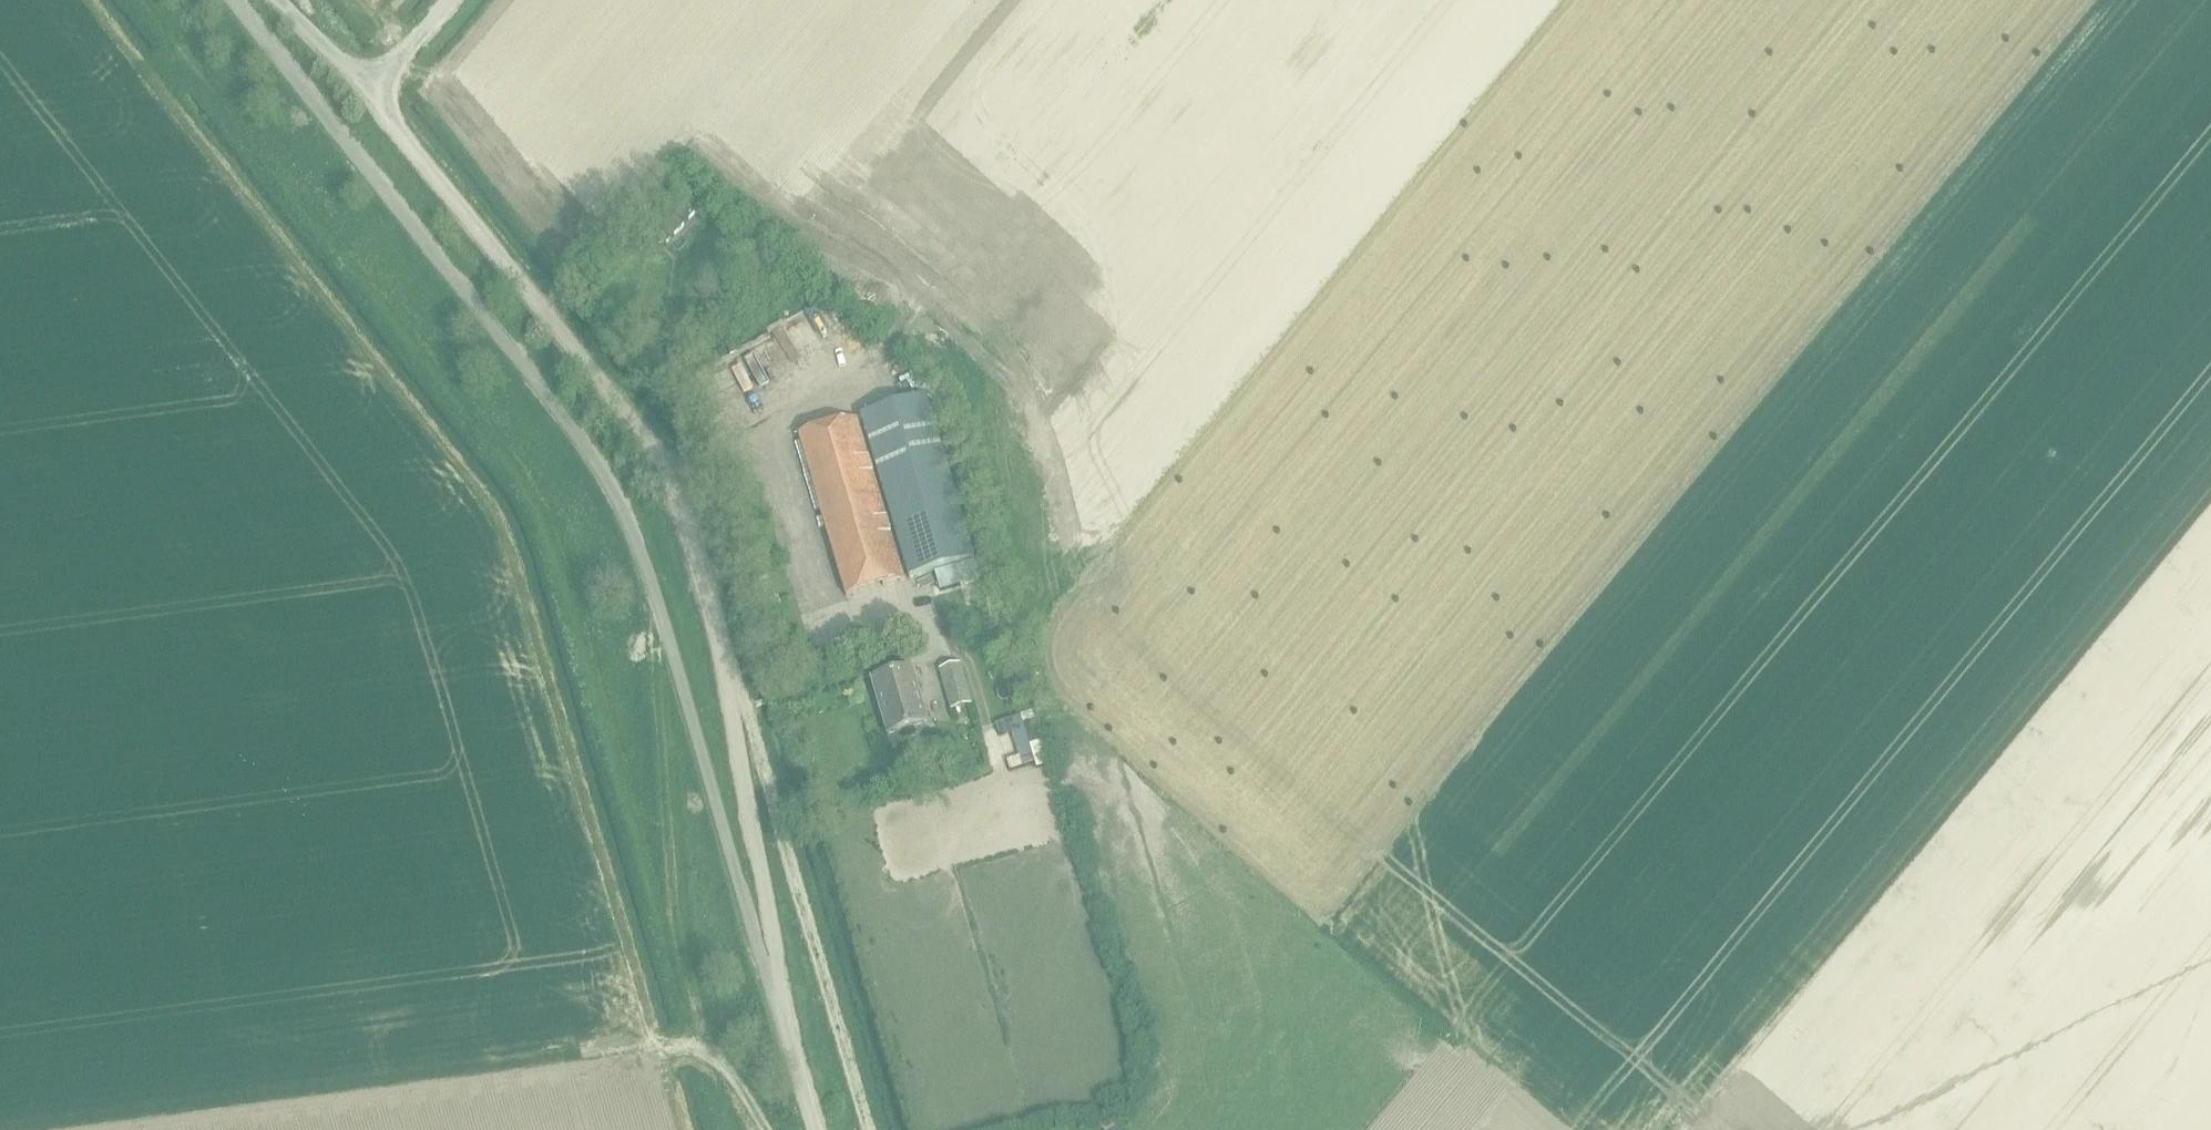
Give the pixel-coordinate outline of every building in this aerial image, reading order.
[(683,205),(666,224),(677,233),(693,215),(683,205)] [(856,420),(904,580),(966,562),(918,402),(856,420)] [(797,438),(845,598),(898,582),(850,422),(797,438)] [(957,668),(940,673),(951,710),(968,704),(957,668)] [(927,724),(912,672),(871,684),(887,736),(927,724)] [(1003,709),(1006,728),(1028,725),(1025,706),(1003,709)] [(1049,725),(1035,727),(1039,752),(1053,750),(1049,725)] [(1014,753),(1038,748),(1035,737),(1012,742),(1014,753)]
